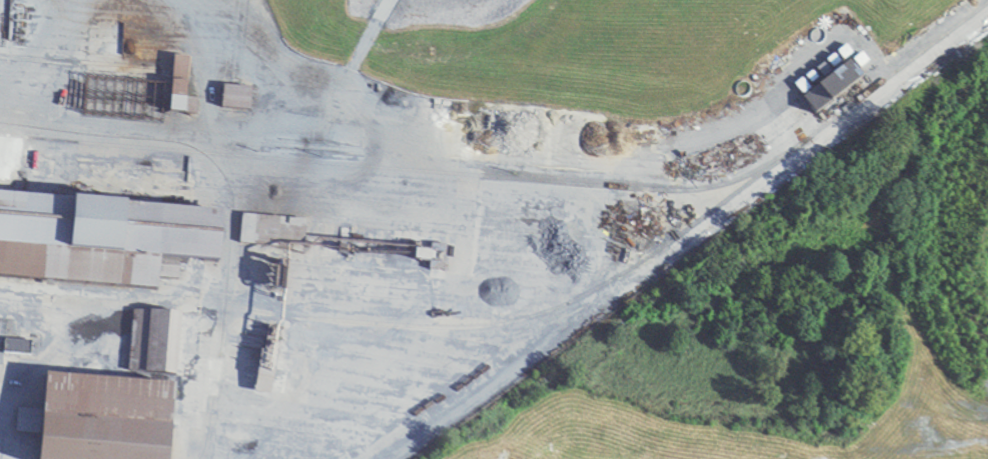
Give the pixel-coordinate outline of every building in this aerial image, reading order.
[(804,99),(817,119),(868,87),(855,67),(804,99)] [(174,116),(196,116),(196,101),(190,101),(190,84),(174,84),(174,116)] [(251,88),(224,88),(224,111),(251,111),(251,88)] [(0,199),(0,280),(125,288),(125,285),(134,281),(139,283),(140,274),(143,268),(153,268),(152,279),(146,289),(161,290),(162,279),(179,280),(181,262),(227,265),(230,213),(0,199)] [(241,244),(259,246),(261,219),(243,218),(241,244)] [(181,386),(52,380),(48,458),(178,458),(181,386)] [(22,426),(22,413),(19,413),(19,433),(29,433),(29,426),(22,426)]
